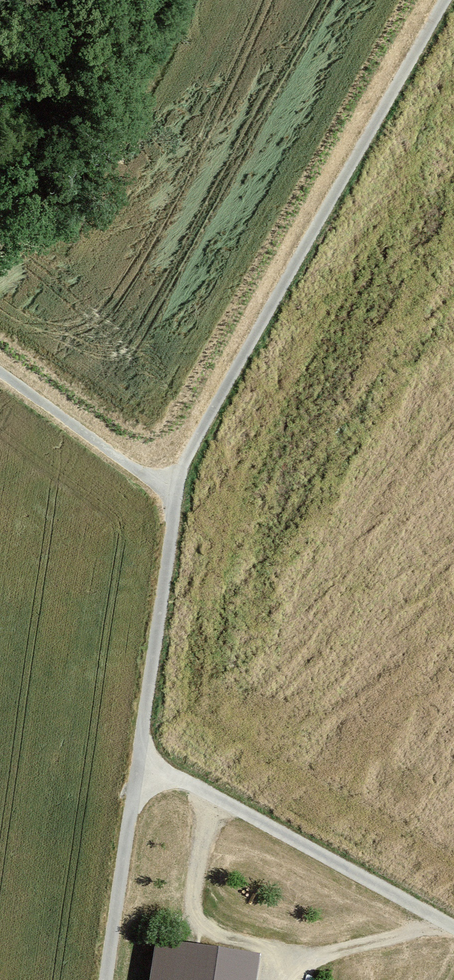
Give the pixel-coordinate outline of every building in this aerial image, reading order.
[(158,979),(281,979),(286,932),(165,919),(158,979)]
